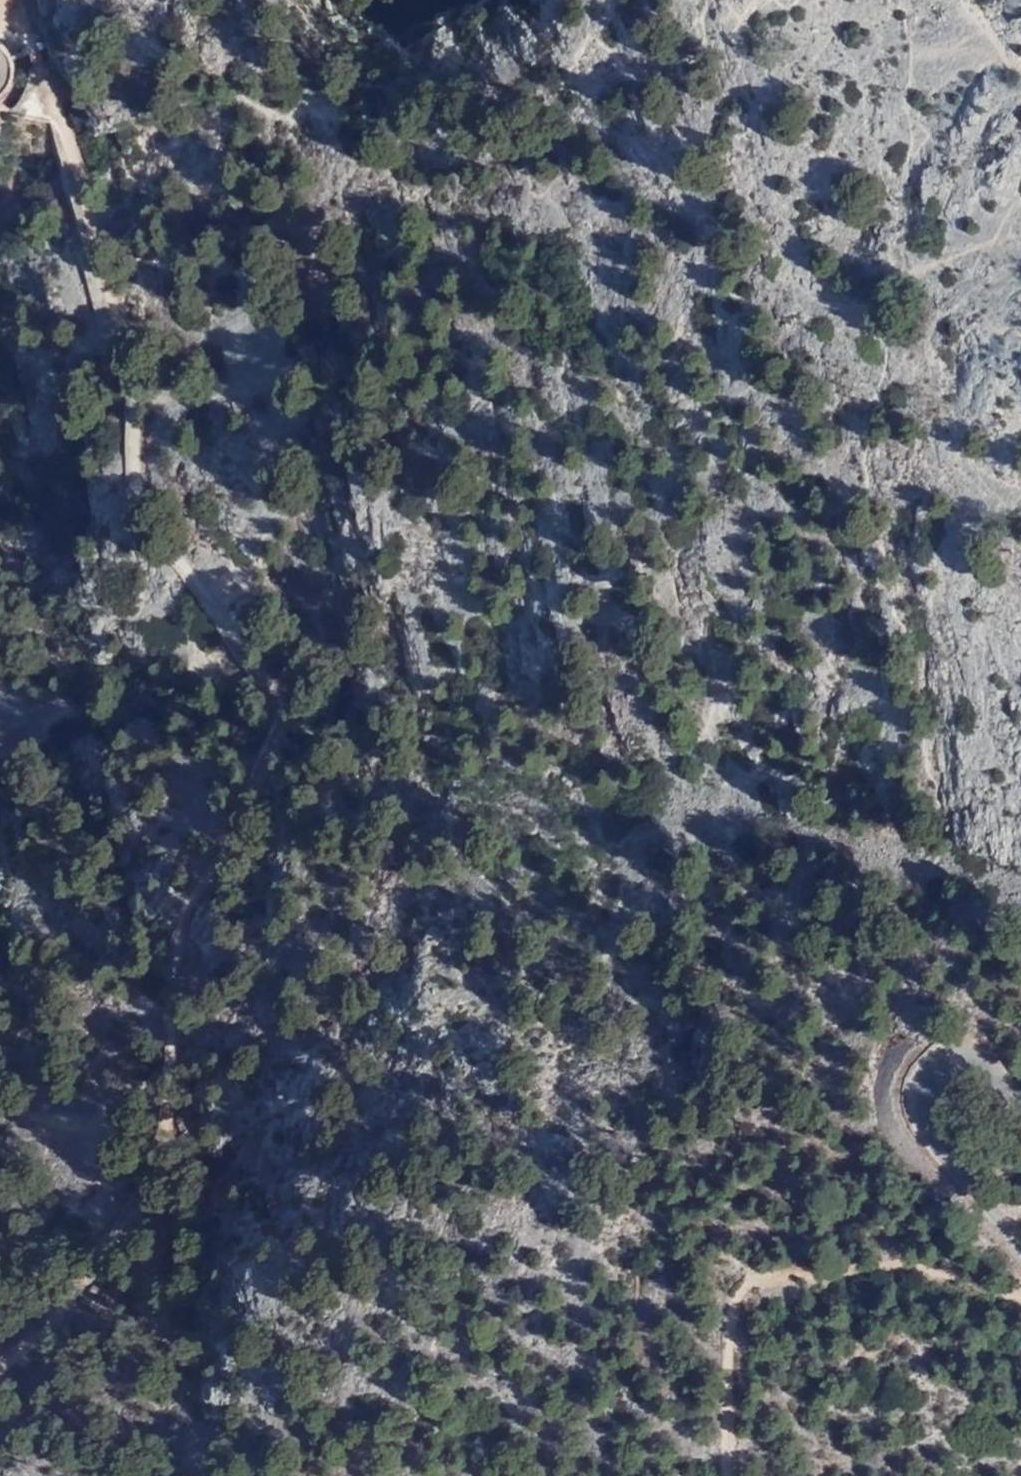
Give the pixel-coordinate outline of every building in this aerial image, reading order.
[(0,93),(8,86),(14,76),(17,65),(15,53),(10,43),(2,35),(0,34),(0,93)]
